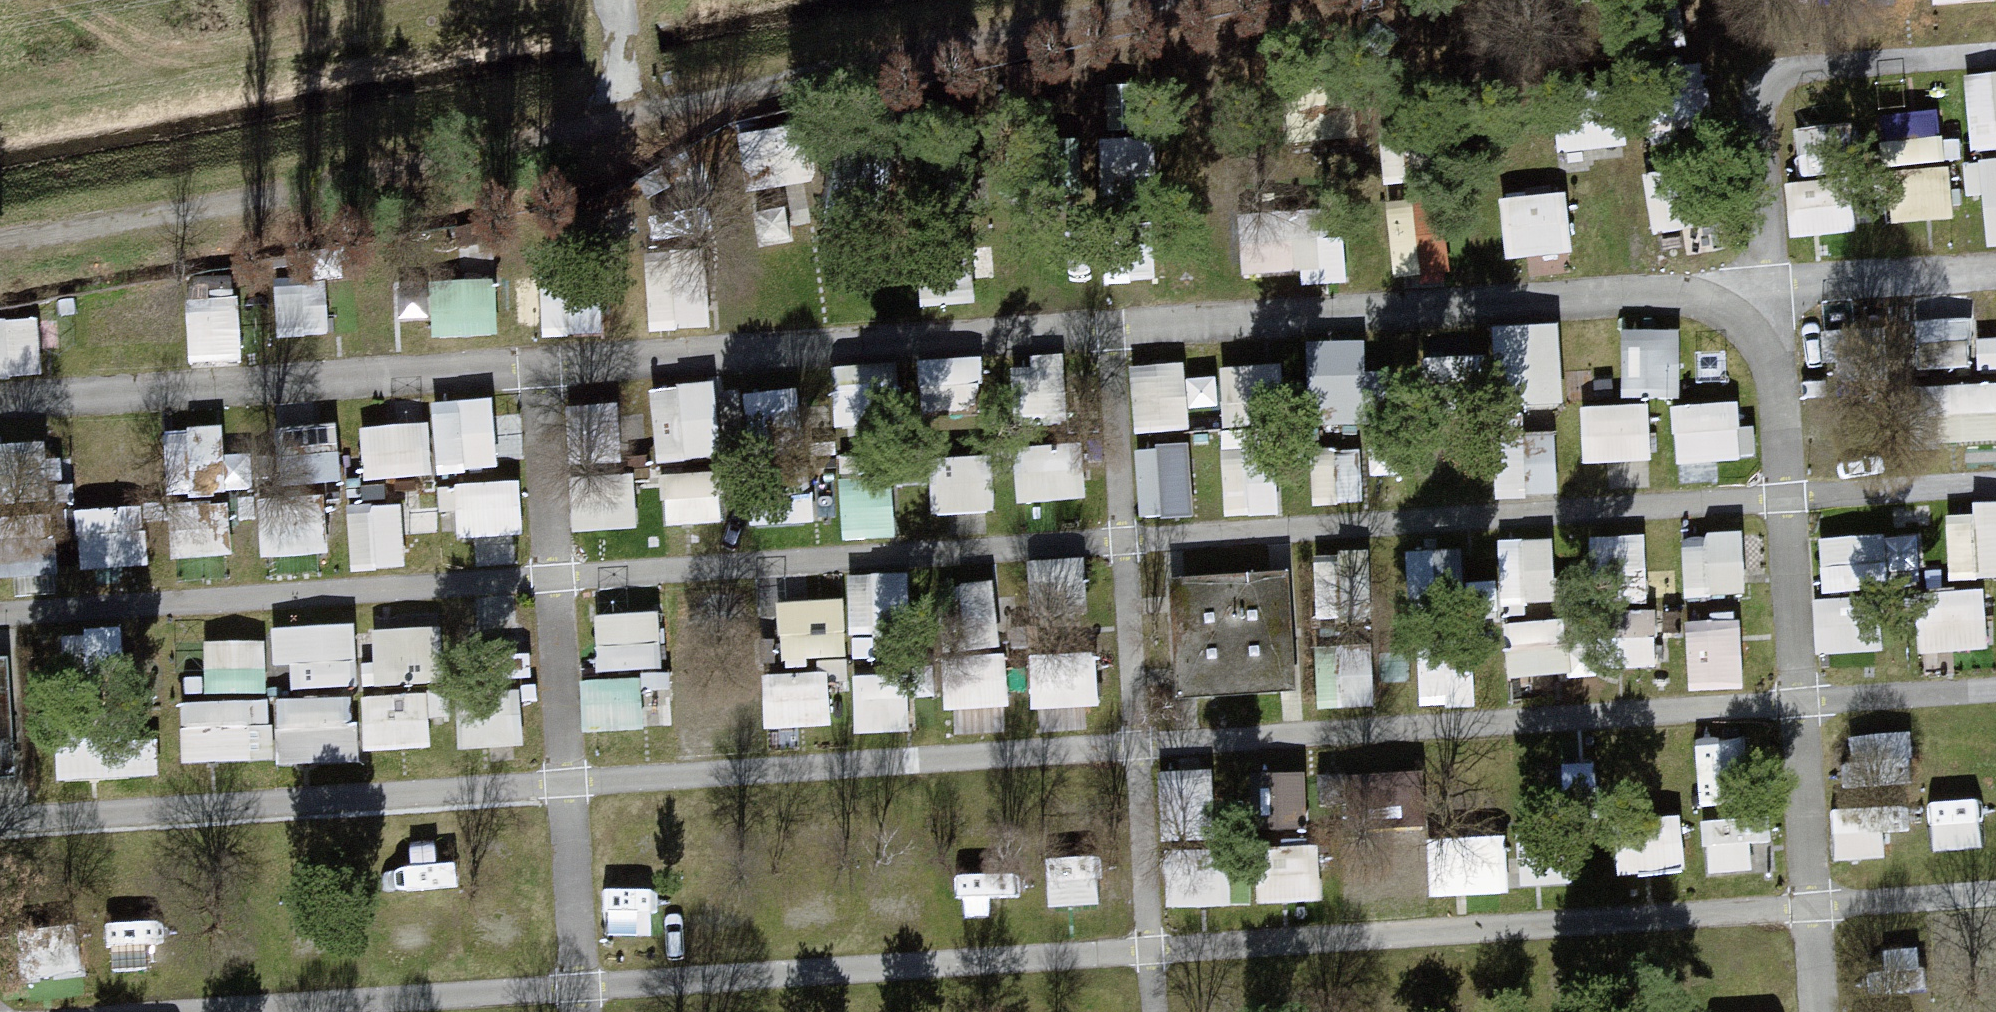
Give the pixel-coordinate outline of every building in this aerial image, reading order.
[(1995,140),(1995,60),(1968,61),(1971,140),(1995,140)] [(1888,104),(1889,151),(1943,150),(1941,102),(1888,104)] [(1981,147),(1984,235),(1995,234),(1995,147),(1981,147)] [(1891,153),(1889,209),(1952,211),(1954,155),(1891,153)] [(1794,171),(1801,224),(1862,217),(1855,163),(1794,171)] [(1504,245),(1531,244),(1532,263),(1571,262),(1568,183),(1502,185),(1504,245)] [(1429,261),(1429,193),(1393,193),(1394,261),(1429,261)] [(496,326),(495,271),(436,272),(437,327),(496,326)] [(193,280),(191,347),(238,349),(240,282),(193,280)] [(1897,293),(1830,291),(1828,343),(1896,345),(1897,293)] [(0,311),(0,364),(42,363),(40,309),(0,311)] [(1499,395),(1564,392),(1561,313),(1496,315),(1499,395)] [(1680,318),(1624,319),(1625,386),(1682,385),(1680,318)] [(1368,329),(1310,330),(1312,493),(1370,492),(1368,329)] [(1019,415),(1070,407),(1061,345),(1010,352),(1019,415)] [(921,347),(922,403),(980,402),(979,346),(921,347)] [(1135,422),(1190,419),(1187,351),(1132,354),(1135,422)] [(833,355),(835,418),(901,416),(899,353),(833,355)] [(1431,354),(1430,383),(1474,384),(1475,355),(1431,354)] [(1224,505),(1283,505),(1282,355),(1223,355),(1224,505)] [(659,452),(723,445),(715,370),(651,377),(659,452)] [(1925,374),(1927,426),(1995,424),(1995,372),(1925,374)] [(434,390),(438,462),(500,459),(496,387),(434,390)] [(1742,391),(1675,392),(1676,453),(1743,452),(1742,391)] [(1584,395),(1587,476),(1653,474),(1651,394),(1584,395)] [(430,412),(361,415),(363,469),(432,466),(430,412)] [(234,479),(232,415),(178,417),(180,481),(234,479)] [(262,419),(259,563),(327,564),(331,421),(262,419)] [(1557,486),(1559,425),(1498,424),(1496,484),(1557,486)] [(41,429),(0,429),(0,481),(42,480),(41,429)] [(1087,488),(1084,429),(1024,432),(1027,491),(1087,488)] [(1140,507),(1196,506),(1195,435),(1139,436),(1140,507)] [(936,445),(938,503),(988,501),(986,443),(936,445)] [(841,453),(844,527),(896,525),(893,451),(841,453)] [(715,512),(717,465),(665,463),(664,511),(715,512)] [(523,469),(457,472),(460,527),(526,524),(523,469)] [(349,496),(352,559),(408,557),(405,493),(349,496)] [(80,497),(82,559),(148,556),(146,495),(80,497)] [(1995,567),(1995,496),(1948,498),(1951,569),(1995,567)] [(1686,587),(1748,585),(1745,520),(1683,523),(1686,587)] [(1643,523),(1592,524),(1594,582),(1644,581),(1643,523)] [(1916,523),(1818,526),(1822,644),(1880,642),(1878,581),(1918,580),(1916,523)] [(1556,595),(1554,527),(1501,529),(1503,597),(1556,595)] [(1466,595),(1443,537),(1404,552),(1427,610),(1466,595)] [(1320,592),(1378,589),(1376,543),(1318,546),(1320,592)] [(1083,547),(1025,550),(1028,607),(1086,604),(1083,547)] [(856,637),(910,635),(907,561),(854,563),(856,637)] [(939,573),(942,698),(1007,697),(1004,571),(939,573)] [(1281,577),(1158,585),(1165,697),(1288,690),(1281,577)] [(1923,641),(1989,640),(1988,579),(1921,580),(1923,641)] [(847,650),(845,588),(780,590),(782,652),(847,650)] [(599,661),(661,658),(659,602),(597,605),(599,661)] [(1689,678),(1743,676),(1741,604),(1687,606),(1689,678)] [(1566,612),(1508,614),(1510,665),(1568,663),(1566,612)] [(358,677),(355,613),(281,616),(284,680),(358,677)] [(440,614),(372,617),(374,676),(442,673),(440,614)] [(118,619),(62,625),(67,663),(122,657),(118,619)] [(208,683),(269,682),(267,628),(206,630),(208,683)] [(831,717),(832,664),(768,663),(767,716),(831,717)] [(906,719),(904,664),(857,665),(859,721),(906,719)] [(584,669),(586,721),(646,719),(644,667),(584,669)] [(364,739),(433,738),(432,683),(364,683),(364,739)] [(277,687),(279,753),(358,751),(356,685),(277,687)] [(183,752),(271,750),(270,689),(182,691),(183,752)] [(524,700),(487,699),(486,734),(523,735),(524,700)] [(1702,726),(1699,770),(1755,773),(1758,729),(1702,726)] [(1253,761),(1255,817),(1313,815),(1312,760),(1253,761)] [(1933,790),(1934,838),(1983,837),(1981,788),(1933,790)] [(1839,795),(1838,846),(1874,847),(1875,796),(1839,795)] [(1625,859),(1683,857),(1682,817),(1623,820),(1625,859)] [(1318,888),(1320,845),(1264,843),(1262,886),(1318,888)]
